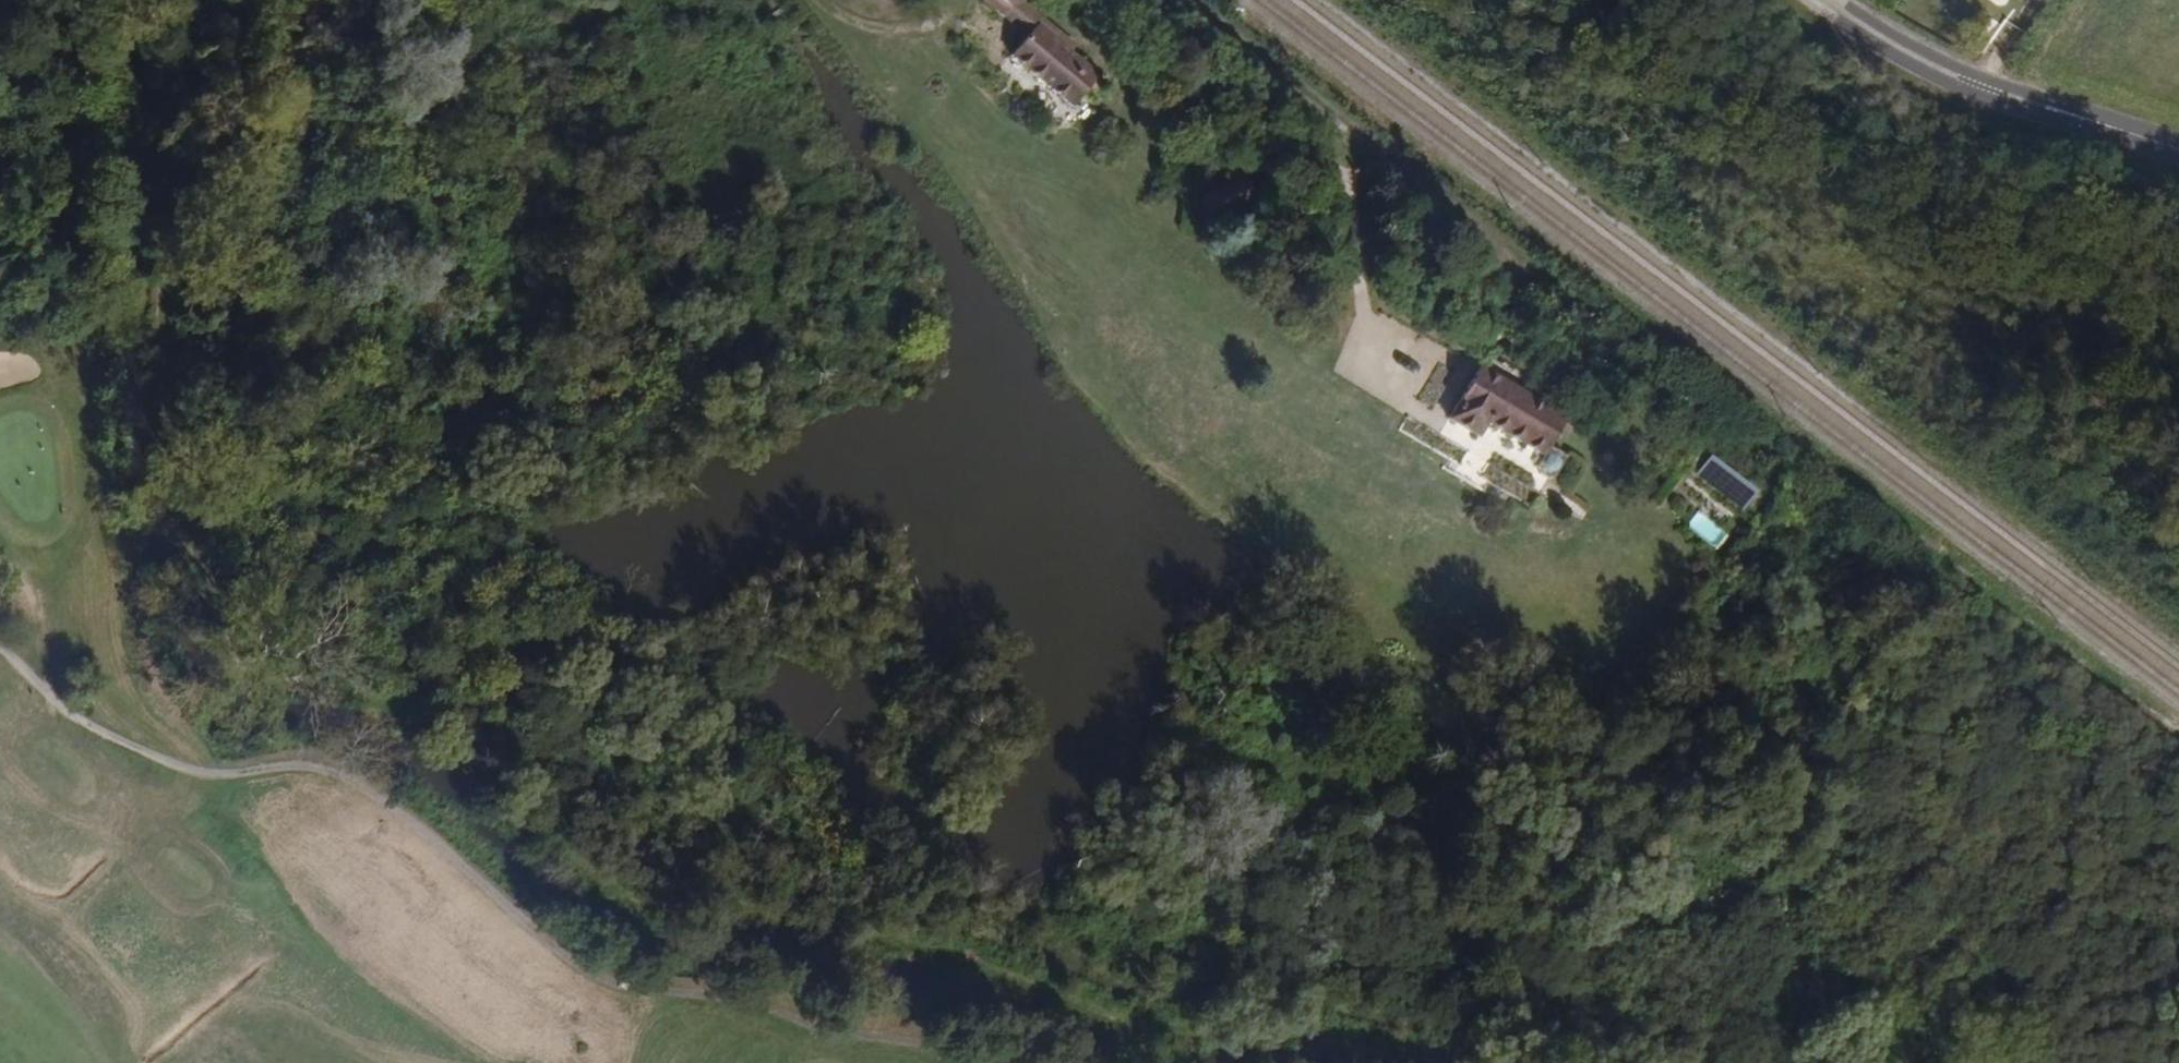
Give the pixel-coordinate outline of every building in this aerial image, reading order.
[(1029,0),(985,0),(1029,35),(1039,22),(1058,37),(1065,28),(1029,0)] [(1058,37),(1039,22),(1029,35),(1013,55),(1076,104),(1102,72),(1058,37)] [(1482,363),(1450,418),(1483,437),(1491,424),(1547,456),(1571,415),(1482,363)]
